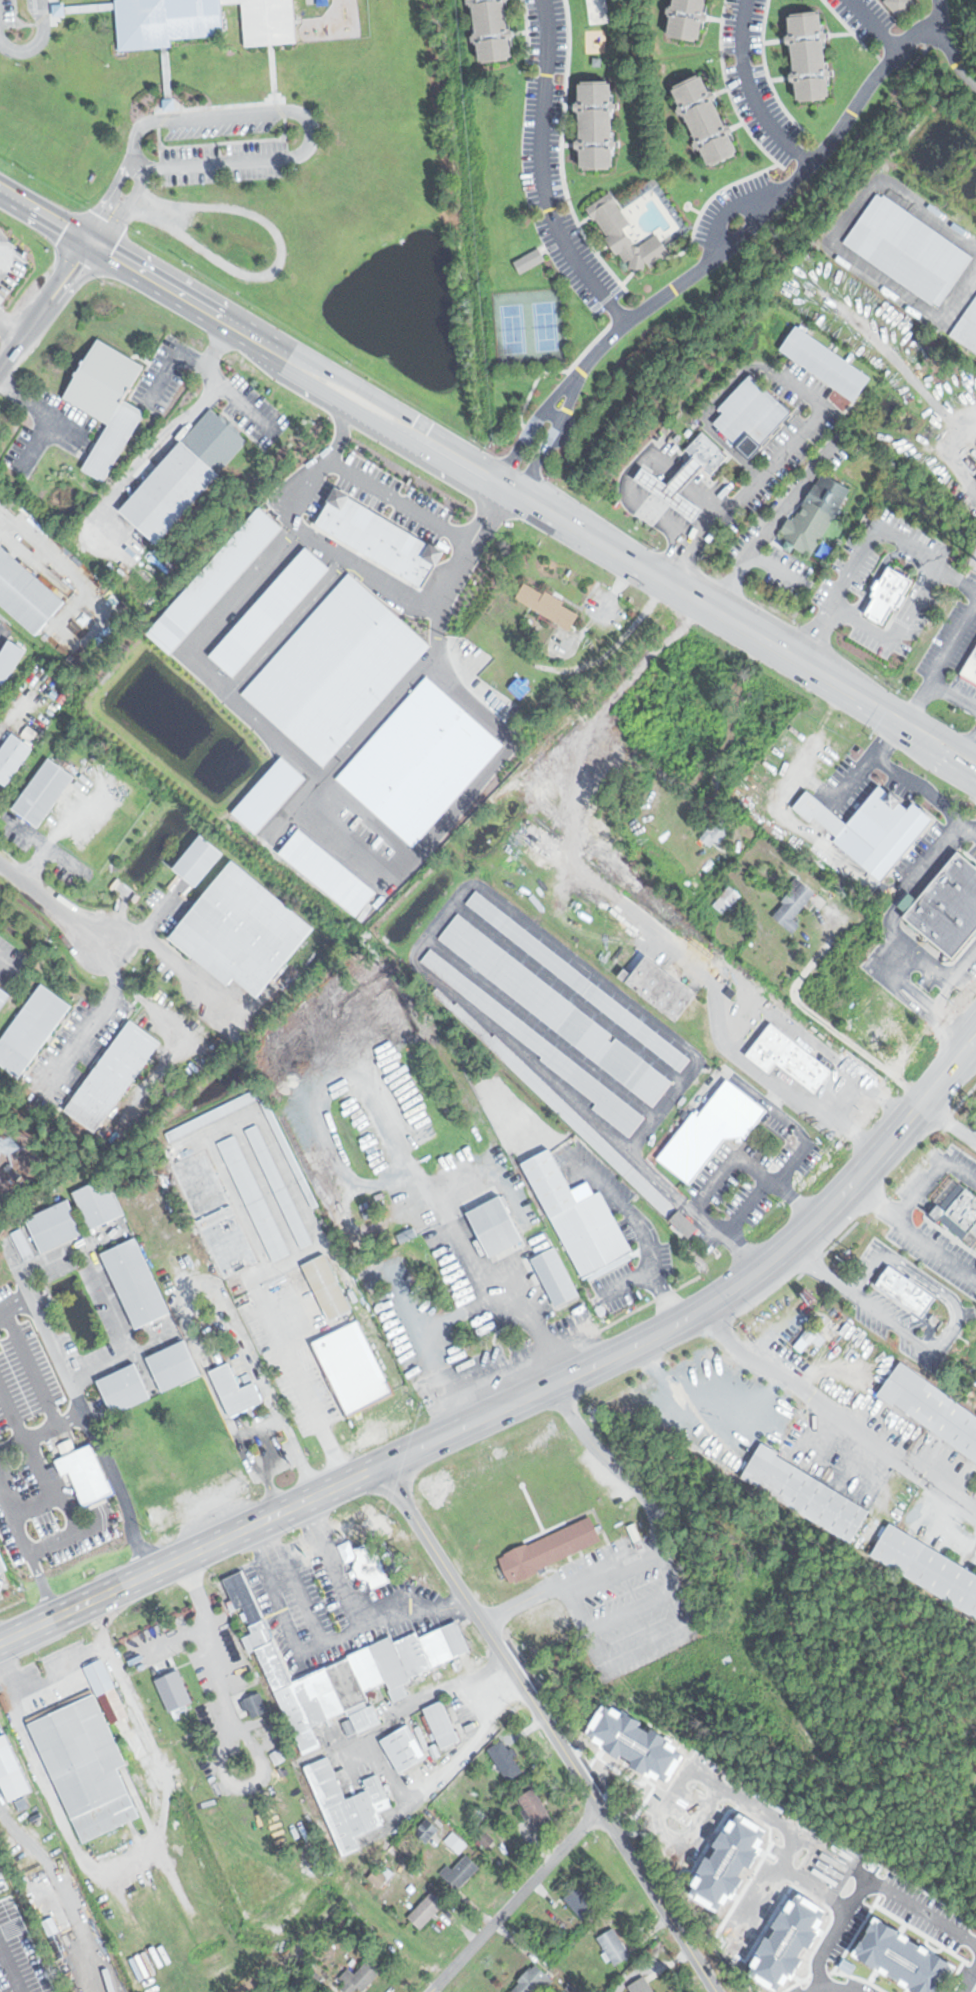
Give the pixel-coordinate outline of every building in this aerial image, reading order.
[(172,49),(172,38),(226,37),(225,4),(245,3),(246,46),(298,44),(297,0),(118,0),(120,50),(172,49)] [(478,62),(509,58),(502,0),(469,0),(478,62)] [(665,34),(696,40),(704,0),(671,0),(665,34)] [(898,16),(883,0),(913,0),(914,1),(898,16)] [(786,14),(818,10),(827,97),(796,100),(786,14)] [(670,87),(708,165),(736,151),(698,74),(670,87)] [(607,80),(610,167),(578,168),(576,81),(607,80)] [(878,192),(844,244),(939,307),(974,254),(878,192)] [(608,193),(586,207),(592,217),(594,216),(624,261),(628,258),(627,267),(643,269),(644,261),(648,267),(669,253),(655,232),(637,245),(631,244),(620,227),(626,223),(613,203),(614,202),(608,193)] [(537,248),(512,261),(519,273),(543,259),(537,248)] [(948,336),(975,356),(975,296),(948,336)] [(799,326),(874,378),(857,402),(856,401),(782,350),(799,326)] [(94,341),(61,396),(106,424),(119,400),(139,368),(94,341)] [(754,373),(795,412),(796,412),(753,458),(716,424),(724,415),(719,410),(754,373)] [(119,400),(106,424),(79,468),(101,481),(141,412),(119,400)] [(214,474),(244,440),(207,407),(177,441),(214,474)] [(700,431),(725,454),(708,473),(683,449),(700,431)] [(177,441),(117,510),(154,542),(214,474),(177,441)] [(676,492),(699,508),(690,521),(631,478),(640,466),(664,483),(672,474),(691,453),(702,464),(684,483),(676,492)] [(332,487),(309,524),(417,589),(440,550),(332,487)] [(809,498),(814,501),(836,513),(838,515),(815,556),(799,548),(797,553),(783,545),(789,534),(785,531),(792,519),(796,522),(809,498)] [(141,631),(165,654),(279,527),(255,505),(141,631)] [(205,654),(229,675),(327,567),(302,545),(205,654)] [(33,633),(60,602),(0,550),(0,604),(33,633)] [(885,565),(909,579),(894,606),(890,604),(880,622),(862,612),(871,596),(868,595),(872,589),(870,588),(875,578),(877,579),(885,565)] [(238,692),(320,765),(428,645),(346,571),(238,692)] [(570,631),(581,614),(528,581),(517,598),(570,631)] [(0,649),(0,686),(22,650),(5,640),(0,649)] [(964,674),(975,653),(975,681),(964,674)] [(332,778),(410,848),(502,743),(423,675),(332,778)] [(511,690),(522,698),(530,688),(519,679),(511,690)] [(0,744),(0,782),(4,785),(29,748),(8,733),(0,744)] [(606,760),(614,769),(624,761),(615,752),(606,760)] [(227,811),(252,834),(302,778),(277,755),(227,811)] [(45,758),(10,809),(36,827),(71,776),(45,758)] [(929,817),(910,802),(906,806),(876,783),(845,823),(803,790),(788,809),(879,881),(929,817)] [(709,848),(731,835),(723,823),(702,836),(709,848)] [(275,853),(352,917),(374,892),(295,828),(275,853)] [(197,835),(171,868),(193,885),(219,852),(197,835)] [(954,850),(897,922),(939,955),(942,951),(952,959),(975,929),(975,867),(954,850)] [(229,862),(166,937),(224,985),(231,976),(252,993),(307,927),(229,862)] [(818,893),(796,873),(788,882),(797,889),(775,915),(795,933),(802,925),(795,919),(818,893)] [(690,1058),(476,890),(466,903),(680,1071),(690,1058)] [(652,1107),(672,1082),(459,912),(439,937),(652,1107)] [(646,1114),(430,949),(420,963),(598,1099),(591,1109),(628,1138),(646,1114)] [(630,973),(621,967),(614,977),(674,1020),(694,992),(642,955),(630,973)] [(14,992),(0,983),(0,1012),(14,992)] [(0,1037),(0,1066),(15,1077),(67,1005),(38,984),(0,1037)] [(435,986),(428,996),(667,1214),(675,1205),(493,1034),(491,1037),(456,1002),(453,1005),(435,986)] [(126,1021),(63,1111),(93,1133),(157,1042),(126,1021)] [(849,1080),(773,1023),(749,1055),(771,1071),(777,1064),(815,1093),(822,1083),(838,1095),(849,1080)] [(729,1133),(743,1145),(770,1112),(727,1076),(660,1157),(689,1181),(729,1133)] [(163,1132),(168,1142),(258,1098),(253,1088),(163,1132)] [(258,1101),(264,1097),(317,1204),(310,1207),(258,1101)] [(299,1247),(311,1241),(255,1124),(243,1129),(299,1247)] [(215,1143),(233,1134),(288,1252),(271,1260),(215,1143)] [(602,1188),(577,1202),(548,1150),(521,1165),(585,1279),(636,1250),(602,1188)] [(88,1230),(122,1212),(103,1175),(69,1193),(88,1230)] [(959,1182),(934,1215),(967,1241),(975,1229),(975,1195),(959,1182)] [(521,1240),(500,1194),(465,1210),(487,1256),(521,1240)] [(23,1217),(38,1252),(81,1234),(66,1199),(23,1217)] [(673,1220),(691,1238),(701,1228),(682,1210),(673,1220)] [(131,1329),(166,1312),(131,1238),(96,1254),(131,1329)] [(578,1294),(552,1246),(528,1259),(554,1307),(578,1294)] [(303,1264),(329,1321),(353,1310),(327,1253),(303,1264)] [(924,1318),(939,1295),(891,1264),(876,1288),(924,1318)] [(311,1345),(350,1418),(396,1393),(357,1320),(311,1345)] [(797,1344),(805,1350),(813,1341),(821,1347),(828,1338),(811,1325),(797,1344)] [(197,1373),(180,1339),(143,1358),(160,1392),(197,1373)] [(108,1414),(148,1397),(132,1362),(93,1379),(108,1414)] [(206,1371),(227,1416),(260,1400),(251,1379),(236,1386),(225,1362),(206,1371)] [(899,1362),(876,1393),(975,1468),(975,1419),(899,1362)] [(81,1506),(109,1492),(86,1444),(49,1461),(57,1477),(65,1474),(81,1506)] [(853,1542),(872,1508),(761,1445),(742,1479),(853,1542)] [(12,1474),(6,1456),(0,1457),(0,1477),(12,1474)] [(513,1584),(603,1540),(591,1514),(500,1558),(513,1584)] [(888,1521),(868,1554),(975,1619),(975,1574),(888,1521)] [(8,1569),(0,1552),(0,1572),(8,1569)] [(289,1678),(248,1569),(224,1578),(236,1610),(243,1607),(253,1633),(242,1636),(248,1652),(259,1648),(300,1756),(322,1747),(313,1725),(347,1712),(350,1720),(344,1723),(348,1735),(381,1723),(368,1690),(388,1682),(395,1701),(409,1696),(402,1679),(471,1653),(459,1620),(396,1644),(394,1639),(289,1678)] [(149,1665),(169,1713),(193,1703),(171,1650),(160,1655),(162,1660),(149,1665)] [(142,1816),(117,1767),(124,1763),(104,1723),(121,1715),(93,1658),(73,1668),(85,1691),(23,1721),(83,1845),(142,1816)] [(252,1718),(267,1711),(259,1693),(244,1700),(252,1718)] [(420,1708),(437,1748),(456,1740),(439,1700),(420,1708)] [(382,1739),(399,1773),(428,1758),(410,1724),(382,1739)] [(3,1800),(28,1791),(4,1733),(0,1735),(0,1793),(3,1800)] [(509,1781),(526,1771),(507,1738),(489,1748),(509,1781)] [(374,1774),(359,1779),(363,1791),(340,1799),(325,1756),(301,1765),(335,1856),(356,1849),(351,1836),(379,1826),(374,1812),(387,1807),(374,1774)] [(635,1780),(670,1802),(675,1793),(640,1772),(635,1780)] [(519,1798),(540,1829),(555,1819),(534,1788),(519,1798)] [(421,1830),(432,1838),(439,1829),(429,1821),(421,1830)] [(694,1866),(733,1839),(727,1830),(688,1858),(694,1866)] [(460,1853),(467,1845),(454,1835),(447,1843),(460,1853)] [(441,1871),(456,1890),(481,1870),(469,1855),(451,1869),(448,1865),(441,1871)] [(705,1879),(710,1886),(745,1862),(740,1855),(705,1879)] [(564,1900),(585,1921),(601,1906),(580,1884),(564,1900)] [(421,1930),(446,1905),(433,1892),(408,1917),(421,1930)] [(846,1909),(882,1932),(888,1924),(851,1901),(846,1909)] [(599,1938),(616,1966),(632,1957),(615,1928),(599,1938)] [(875,1967),(880,1975),(921,1951),(916,1943),(875,1967)] [(345,1991),(361,1991),(382,1970),(370,1958),(341,1988),(345,1991)] [(554,1981),(537,1964),(512,1990),(514,1991),(543,1991),(554,1981)] [(644,1976),(628,1987),(632,1991),(655,1991),(644,1976)] [(931,1988),(926,1980),(905,1991),(924,1991),(931,1988)]
